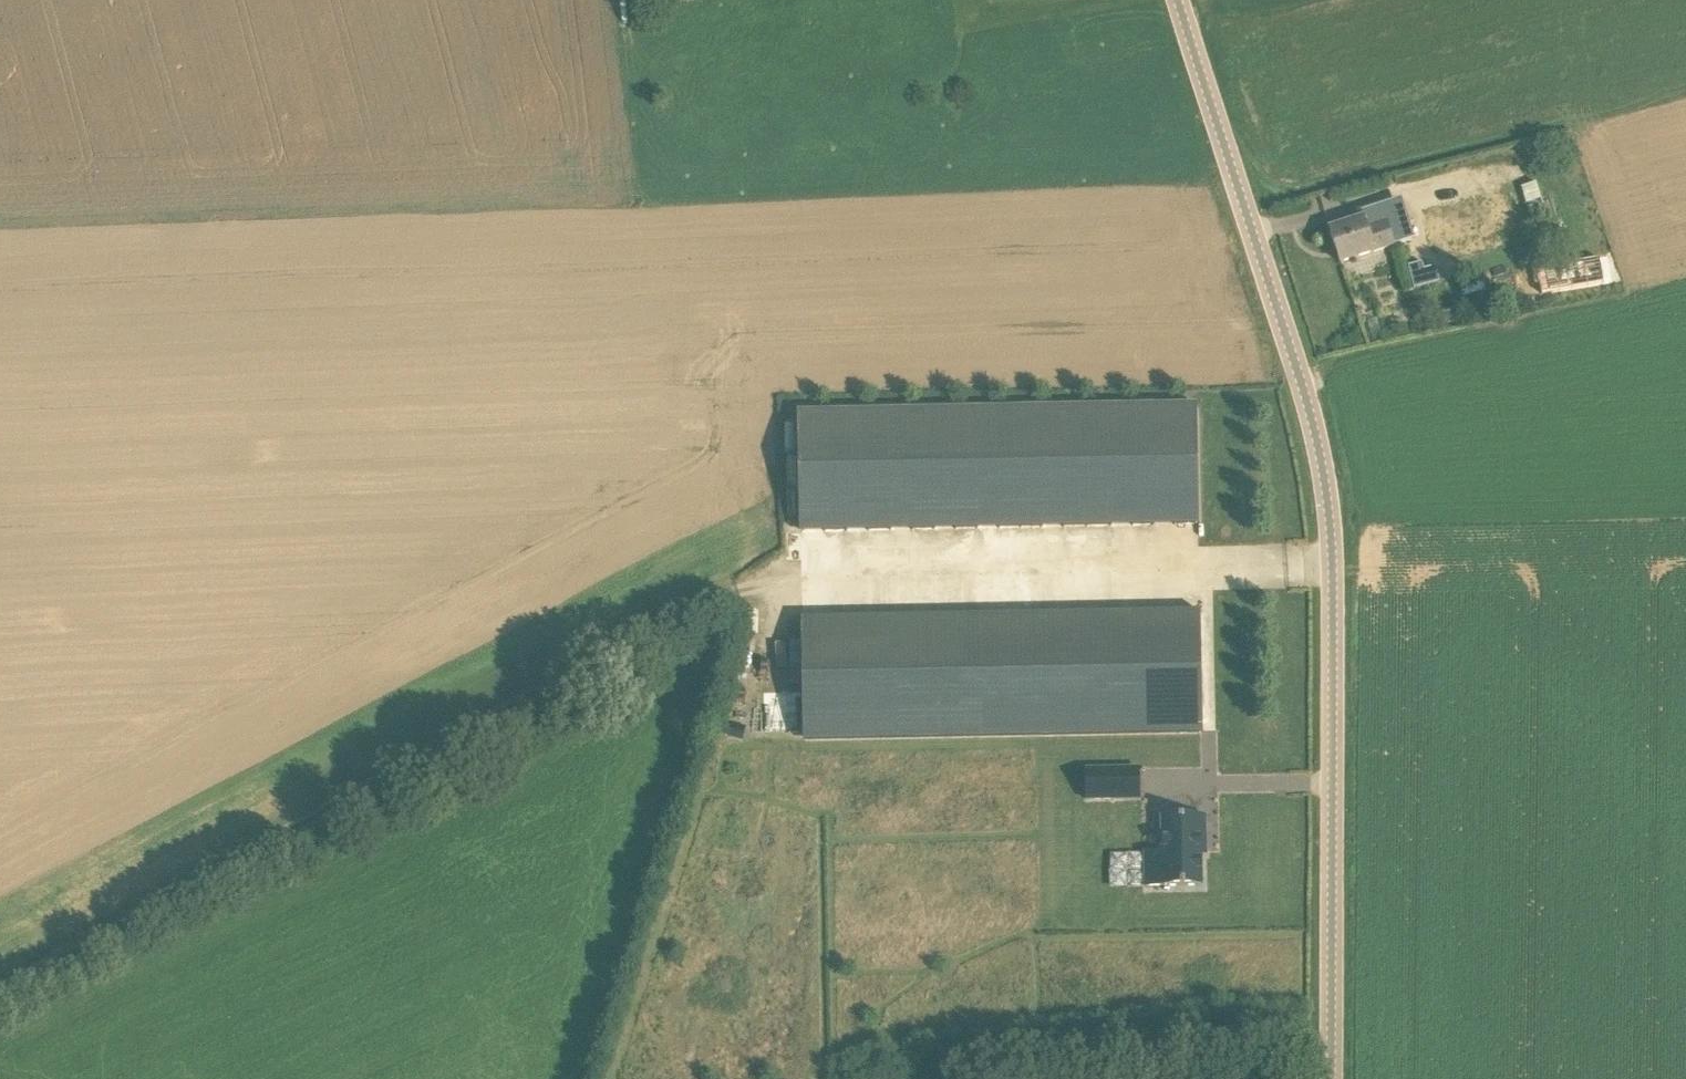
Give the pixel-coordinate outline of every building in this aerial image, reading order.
[(1387,224),(1368,231),(1364,219),(1330,230),(1341,264),(1375,253),(1375,252),(1394,245),(1387,224)] [(1537,268),(1542,295),(1604,284),(1600,257),(1537,268)] [(1424,261),(1408,265),(1414,289),(1430,285),(1424,261)] [(1455,310),(1440,314),(1444,330),(1458,326),(1455,310)] [(1198,523),(1197,408),(800,415),(802,531),(1198,523)] [(1109,554),(1109,528),(1065,527),(1065,554),(1109,554)] [(1203,731),(1200,615),(803,623),(807,737),(1030,737),(1203,731)] [(1141,769),(1087,769),(1087,800),(1141,799),(1141,769)] [(1205,817),(1163,817),(1165,884),(1147,884),(1147,886),(1165,885),(1165,886),(1202,885),(1201,835),(1205,835),(1205,817)]
